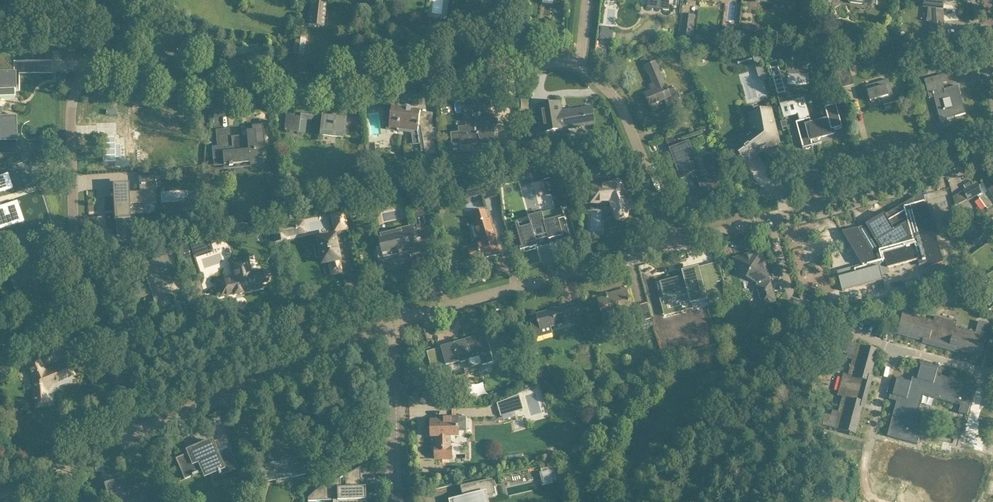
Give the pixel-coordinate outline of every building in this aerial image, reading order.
[(648,7),(663,9),(663,10),(669,10),(670,0),(649,0),(648,7)] [(924,7),(928,7),(927,22),(930,21),(931,28),(931,36),(935,36),(945,35),(944,27),(943,20),(942,9),(943,9),(944,0),(925,0),(924,3),(924,7)] [(324,27),(326,3),(310,1),(309,11),(308,11),(308,16),(309,16),(308,25),(324,27)] [(693,37),(695,16),(683,14),(681,35),(686,36),(685,44),(691,45),(692,36),(693,37)] [(431,19),(430,26),(440,27),(441,20),(431,19)] [(630,23),(635,47),(658,42),(657,34),(667,32),(665,23),(655,25),(654,19),(630,23)] [(758,38),(759,26),(743,24),(742,37),(758,38)] [(307,40),(309,27),(296,26),(294,44),(293,54),(300,55),(300,56),(304,56),(306,40),(307,40)] [(602,28),(601,40),(611,41),(613,29),(602,28)] [(721,36),(721,43),(730,45),(731,37),(721,36)] [(373,65),(374,52),(366,51),(364,64),(373,65)] [(764,55),(753,58),(755,66),(766,63),(764,55)] [(846,58),(837,60),(841,76),(850,73),(846,58)] [(665,85),(658,69),(659,69),(656,61),(645,66),(648,73),(649,73),(654,83),(650,85),(653,91),(645,94),(650,105),(656,102),(656,103),(659,102),(658,102),(664,99),(671,115),(684,109),(681,102),(682,101),(676,87),(669,90),(666,85),(665,85)] [(777,61),(769,63),(773,79),(781,77),(777,61)] [(15,98),(14,91),(16,91),(15,73),(0,74),(0,98),(15,98)] [(944,89),(942,83),(947,82),(945,74),(925,79),(930,98),(934,97),(940,121),(966,114),(958,85),(944,89)] [(781,77),(773,79),(776,87),(778,94),(781,106),(788,104),(788,102),(785,92),(786,92),(784,85),(781,77)] [(877,83),(866,86),(867,91),(868,92),(871,101),(876,100),(882,98),(884,105),(895,102),(892,92),(889,79),(877,83)] [(491,132),(489,109),(488,99),(474,101),(474,103),(464,104),(467,126),(458,127),(459,133),(452,134),(453,143),(460,142),(461,146),(475,144),(481,142),(482,145),(496,144),(494,131),(491,132)] [(559,102),(540,105),(540,110),(544,132),(564,129),(585,125),(595,124),(592,107),(585,108),(580,109),(575,110),(566,111),(567,114),(561,115),(561,112),(559,102)] [(800,121),(796,122),(803,146),(804,148),(802,148),(803,148),(814,145),(812,145),(812,144),(812,139),(817,138),(817,139),(818,139),(819,139),(820,139),(820,138),(820,137),(823,136),(823,137),(834,133),(833,133),(832,131),(842,128),(836,105),(830,107),(831,107),(826,109),(828,116),(827,116),(829,120),(812,125),(810,118),(808,119),(807,117),(809,116),(808,111),(807,108),(798,111),(798,114),(800,121)] [(392,107),(389,128),(398,129),(397,131),(399,131),(399,129),(418,132),(419,144),(420,143),(421,152),(425,151),(426,155),(437,154),(432,123),(420,121),(421,111),(411,110),(411,109),(407,109),(392,107)] [(132,110),(129,125),(176,135),(173,167),(188,166),(189,161),(199,162),(202,127),(177,125),(177,118),(163,115),(162,116),(132,110)] [(755,131),(736,145),(740,150),(739,151),(743,158),(746,157),(748,159),(757,153),(767,148),(766,147),(767,146),(767,147),(770,145),(770,144),(771,144),(771,145),(772,144),(778,140),(770,110),(762,114),(763,116),(753,121),(755,131)] [(345,119),(300,113),(300,117),(286,116),(285,130),(305,133),(307,119),(322,121),(320,132),(343,135),(345,119)] [(16,133),(17,133),(16,115),(0,116),(0,133),(16,133)] [(217,146),(212,147),(213,159),(223,158),(223,166),(228,165),(228,169),(232,168),(232,165),(249,163),(249,167),(258,166),(257,158),(265,157),(263,135),(263,125),(252,126),(253,131),(253,135),(246,136),(242,136),(231,137),(231,138),(230,138),(229,129),(216,130),(217,140),(217,146)] [(534,152),(531,138),(521,140),(524,153),(534,152)] [(690,141),(670,149),(681,178),(696,172),(696,173),(697,174),(697,177),(703,192),(704,194),(711,191),(713,198),(721,195),(722,195),(719,187),(718,186),(716,179),(712,169),(715,167),(710,153),(699,158),(696,159),(690,141)] [(369,168),(378,167),(375,143),(366,144),(369,168)] [(570,164),(569,172),(590,174),(591,166),(570,164)] [(171,170),(159,170),(160,175),(160,178),(171,177),(171,170)] [(127,188),(114,189),(116,218),(129,218),(129,217),(128,217),(128,202),(155,201),(154,185),(155,185),(155,173),(138,174),(139,186),(139,192),(129,192),(127,192),(127,188)] [(518,224),(516,224),(523,251),(537,247),(538,247),(537,241),(548,238),(549,240),(550,240),(557,238),(563,236),(561,229),(566,227),(567,227),(562,209),(567,207),(564,198),(569,196),(566,182),(563,175),(558,176),(545,180),(549,195),(551,195),(555,210),(529,217),(530,222),(519,225),(518,224)] [(600,184),(591,185),(592,197),(592,199),(592,202),(601,202),(601,201),(602,201),(610,202),(613,209),(614,210),(613,210),(614,212),(615,212),(615,214),(616,215),(617,217),(619,217),(620,218),(622,218),(623,217),(625,217),(626,215),(626,214),(627,213),(627,211),(626,210),(633,207),(629,197),(628,198),(628,196),(627,197),(625,192),(624,189),(622,185),(622,184),(621,183),(620,182),(619,182),(617,181),(616,182),(615,182),(614,183),(613,184),(610,185),(600,185),(600,184)] [(974,186),(971,181),(964,185),(966,190),(953,197),(956,206),(957,205),(982,192),(978,184),(974,186)] [(992,206),(992,188),(979,198),(988,210),(992,206)] [(88,210),(100,210),(100,191),(88,190),(88,210)] [(862,265),(838,271),(843,290),(883,280),(881,273),(889,271),(888,268),(897,265),(918,260),(919,265),(927,263),(928,266),(943,262),(930,213),(927,203),(926,203),(924,197),(924,195),(923,193),(910,200),(906,203),(885,215),(884,213),(866,224),(866,225),(862,227),(858,228),(844,232),(843,232),(862,265)] [(424,198),(411,201),(415,217),(427,214),(424,198)] [(3,228),(2,225),(10,223),(20,219),(15,204),(14,202),(0,207),(0,229),(3,228)] [(478,246),(468,249),(471,261),(481,258),(482,259),(483,259),(484,260),(493,258),(492,256),(500,254),(496,239),(495,240),(493,235),(494,235),(490,219),(488,220),(485,210),(474,213),(477,223),(475,223),(480,239),(482,238),(483,243),(478,245),(478,246)] [(343,213),(331,215),(334,231),(346,229),(343,213)] [(282,224),(272,226),(275,242),(285,240),(285,236),(304,232),(302,223),(283,227),(282,224)] [(969,239),(975,247),(992,234),(992,225),(992,223),(969,239)] [(420,252),(419,250),(420,250),(414,224),(380,232),(385,257),(383,257),(383,258),(400,254),(400,255),(403,255),(403,253),(410,252),(411,258),(412,258),(411,254),(420,252)] [(333,236),(317,239),(318,245),(314,246),(316,258),(320,257),(320,258),(321,258),(322,263),(326,262),(329,261),(329,263),(330,263),(332,273),(336,273),(341,272),(337,254),(338,254),(335,241),(333,236)] [(190,243),(177,247),(182,262),(184,261),(187,270),(198,266),(195,258),(190,244),(190,243)] [(762,257),(759,256),(761,253),(759,252),(735,259),(738,272),(755,282),(757,281),(763,305),(776,301),(771,283),(770,283),(763,257),(762,257)] [(143,286),(130,290),(134,300),(151,294),(154,293),(159,308),(169,305),(164,288),(163,287),(168,285),(168,287),(176,284),(173,275),(171,267),(167,255),(159,258),(153,260),(154,261),(151,261),(142,265),(148,284),(148,285),(147,285),(146,285),(145,285),(145,286),(144,286),(144,287),(143,286)] [(266,282),(268,280),(269,277),(268,274),(266,272),(263,271),(250,274),(247,259),(236,262),(238,273),(233,274),(234,277),(216,281),(219,296),(234,293),(234,295),(243,293),(242,292),(261,288),(260,283),(266,282)] [(14,288),(2,292),(5,301),(17,297),(27,294),(24,283),(40,277),(41,277),(36,263),(9,271),(14,286),(14,288)] [(683,276),(660,282),(664,298),(664,299),(665,298),(667,298),(670,307),(690,301),(696,300),(699,299),(700,299),(707,297),(708,300),(708,302),(721,298),(717,283),(710,285),(705,269),(700,270),(694,272),(693,272),(690,273),(689,274),(690,276),(685,278),(685,276),(683,276)] [(913,280),(904,283),(906,290),(915,287),(913,280)] [(600,299),(599,299),(600,304),(599,304),(601,312),(602,312),(604,317),(607,327),(620,324),(635,320),(632,309),(631,307),(626,289),(625,289),(625,290),(608,295),(608,294),(606,294),(607,297),(600,299)] [(648,303),(635,306),(639,320),(641,320),(641,321),(651,319),(652,318),(650,312),(649,307),(648,303)] [(538,319),(530,321),(535,338),(543,336),(541,330),(551,328),(565,324),(564,318),(567,317),(567,319),(574,317),(574,315),(571,305),(561,308),(561,307),(557,309),(551,310),(536,314),(538,319)] [(983,356),(991,323),(980,320),(977,331),(957,326),(958,321),(936,316),(935,320),(915,315),(916,307),(906,305),(899,336),(983,356)] [(784,322),(781,329),(794,334),(797,327),(794,325),(793,325),(791,324),(788,323),(785,322),(784,322)] [(428,353),(432,369),(436,368),(446,365),(456,362),(459,361),(468,359),(469,360),(471,367),(482,364),(482,365),(493,362),(490,352),(488,344),(485,335),(486,335),(486,334),(472,338),(472,340),(468,341),(459,344),(459,343),(455,344),(441,347),(442,349),(428,353)] [(851,350),(838,391),(842,393),(839,403),(864,410),(868,393),(875,396),(877,389),(902,396),(891,438),(927,449),(928,444),(938,447),(944,423),(937,420),(938,413),(931,411),(937,388),(907,380),(908,372),(915,374),(917,366),(851,350)] [(44,372),(39,358),(27,363),(34,380),(36,393),(34,395),(35,399),(34,400),(34,401),(36,401),(36,407),(47,406),(45,391),(52,384),(53,384),(52,383),(73,374),(68,363),(44,372)] [(537,378),(526,382),(528,388),(539,383),(537,378)] [(536,389),(524,393),(533,421),(545,417),(536,389)] [(519,396),(498,404),(502,415),(513,412),(514,412),(523,409),(519,398),(519,396)] [(437,420),(431,421),(431,429),(432,437),(436,437),(436,448),(435,448),(435,459),(452,459),(452,447),(451,447),(450,437),(459,436),(459,432),(459,429),(459,427),(458,417),(442,417),(442,420),(437,420)] [(557,423),(547,426),(551,441),(561,437),(557,423)] [(217,454),(212,444),(211,441),(187,451),(188,453),(185,454),(186,456),(177,459),(178,462),(177,463),(184,480),(202,472),(205,478),(218,472),(220,476),(237,469),(229,449),(217,454)] [(944,441),(942,449),(951,450),(952,443),(944,441)] [(269,451),(256,455),(259,466),(263,482),(275,480),(275,476),(288,473),(290,477),(305,474),(302,457),(286,460),(286,459),(285,459),(285,458),(284,457),(283,457),(282,458),(281,458),(281,459),(281,460),(281,461),(273,463),(273,462),(272,462),(269,451)] [(555,466),(542,469),(543,472),(543,475),(550,473),(552,483),(554,482),(558,481),(555,466)] [(307,498),(308,501),(317,501),(317,496),(324,496),(337,495),(337,501),(367,501),(367,499),(361,499),(361,487),(360,467),(345,475),(345,488),(340,488),(340,478),(315,491),(307,498)] [(916,499),(942,499),(942,501),(962,501),(978,501),(978,470),(920,469),(920,483),(885,482),(884,501),(916,501),(916,499)] [(526,482),(530,490),(545,482),(540,472),(528,477),(530,481),(526,482)] [(104,483),(108,500),(109,501),(125,501),(129,501),(132,500),(139,498),(140,499),(140,501),(141,501),(142,501),(157,501),(151,481),(127,488),(125,488),(126,491),(122,492),(118,479),(116,480),(104,483)] [(489,497),(497,495),(493,479),(461,486),(464,499),(462,499),(462,501),(490,501),(489,497)]
